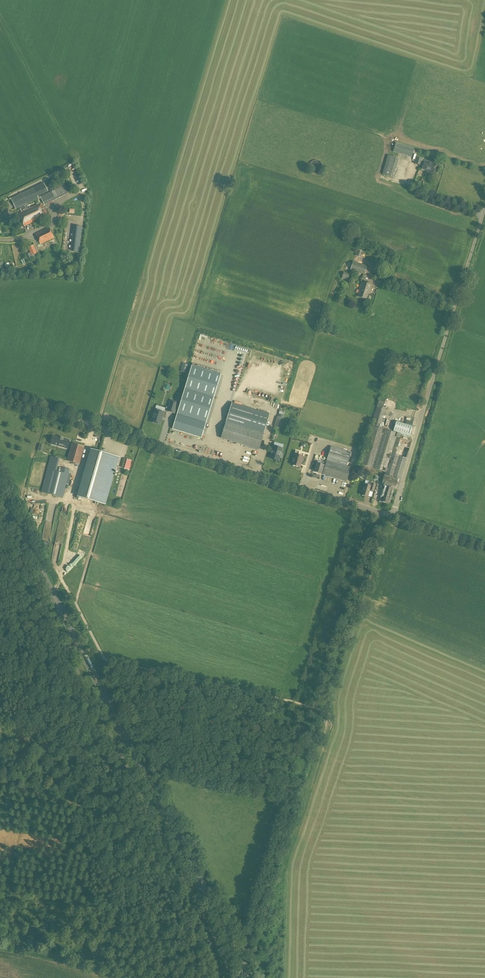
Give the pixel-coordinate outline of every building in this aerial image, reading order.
[(411,157),(414,148),(396,143),(393,152),(411,157)] [(394,178),(400,159),(387,155),(382,174),(394,178)] [(434,173),(436,164),(424,161),(422,160),(423,159),(416,157),(414,164),(420,165),(420,166),(423,166),(422,169),(434,173)] [(315,173),(316,173),(318,173),(319,172),(320,172),(320,171),(321,170),(322,169),(322,168),(322,167),(322,166),(322,165),(321,164),(321,163),(320,162),(319,161),(318,161),(317,160),(316,160),(315,160),(314,160),(313,161),(312,161),(311,162),(310,163),(309,164),(309,165),(309,166),(309,168),(309,169),(310,170),(311,171),(312,172),(313,173),(314,173),(315,173)] [(48,191),(44,183),(43,183),(33,187),(27,191),(11,198),(16,209),(20,207),(21,209),(22,212),(21,213),(19,214),(24,226),(27,225),(36,221),(44,217),(41,212),(38,205),(28,209),(27,206),(26,204),(27,204),(39,199),(38,196),(48,191)] [(40,197),(44,205),(58,198),(55,190),(40,197)] [(40,244),(54,238),(50,229),(49,227),(35,234),(40,244)] [(12,241),(15,263),(22,262),(19,240),(12,241)] [(364,275),(367,266),(353,261),(350,270),(364,275)] [(370,293),(372,285),(362,282),(359,290),(360,290),(358,296),(366,300),(369,293),(370,293)] [(183,363),(180,372),(187,374),(189,365),(186,364),(183,363)] [(201,437),(221,373),(193,364),(173,429),(201,437)] [(380,424),(384,409),(383,408),(384,404),(385,401),(379,399),(371,425),(378,427),(379,424),(380,424)] [(175,414),(178,402),(170,400),(167,411),(175,414)] [(259,450),(269,415),(232,403),(221,438),(259,450)] [(160,425),(164,412),(155,409),(154,414),(152,414),(152,417),(152,418),(151,422),(160,425)] [(412,425),(414,420),(404,416),(402,422),(412,425)] [(280,428),(283,418),(277,417),(274,426),(280,428)] [(410,436),(413,426),(396,421),(393,432),(410,436)] [(372,426),(360,465),(375,469),(386,430),(372,426)] [(382,483),(383,483),(385,483),(386,483),(391,485),(396,486),(398,479),(400,480),(411,442),(399,438),(400,434),(398,434),(386,472),(385,472),(382,483)] [(56,436),(54,445),(67,449),(70,440),(64,438),(61,437),(61,438),(56,436)] [(84,448),(72,444),(72,445),(72,447),(71,449),(68,461),(79,464),(84,448)] [(279,461),(282,448),(273,446),(272,451),(273,452),(270,459),(279,461)] [(346,481),(351,467),(347,465),(351,453),(331,447),(323,474),(346,481)] [(119,457),(92,450),(79,496),(106,504),(119,457)] [(300,468),(303,457),(298,455),(299,452),(296,451),(291,465),(300,468)] [(60,472),(56,471),(60,458),(51,456),(41,492),(62,497),(69,470),(61,468),(60,472)] [(128,470),(131,460),(125,459),(122,468),(128,470)] [(324,465),(324,462),(321,462),(320,464),(317,463),(314,472),(321,474),(324,465)] [(381,486),(380,488),(381,488),(384,489),(384,490),(383,492),(386,493),(387,493),(386,496),(390,497),(392,490),(392,489),(390,488),(391,485),(386,483),(385,483),(383,483),(382,483),(382,482),(381,483),(381,485),(381,486)] [(374,491),(376,485),(369,483),(368,485),(364,484),(361,495),(368,497),(370,490),(374,491)] [(388,503),(390,497),(386,496),(387,493),(386,493),(383,492),(380,501),(388,503)]
